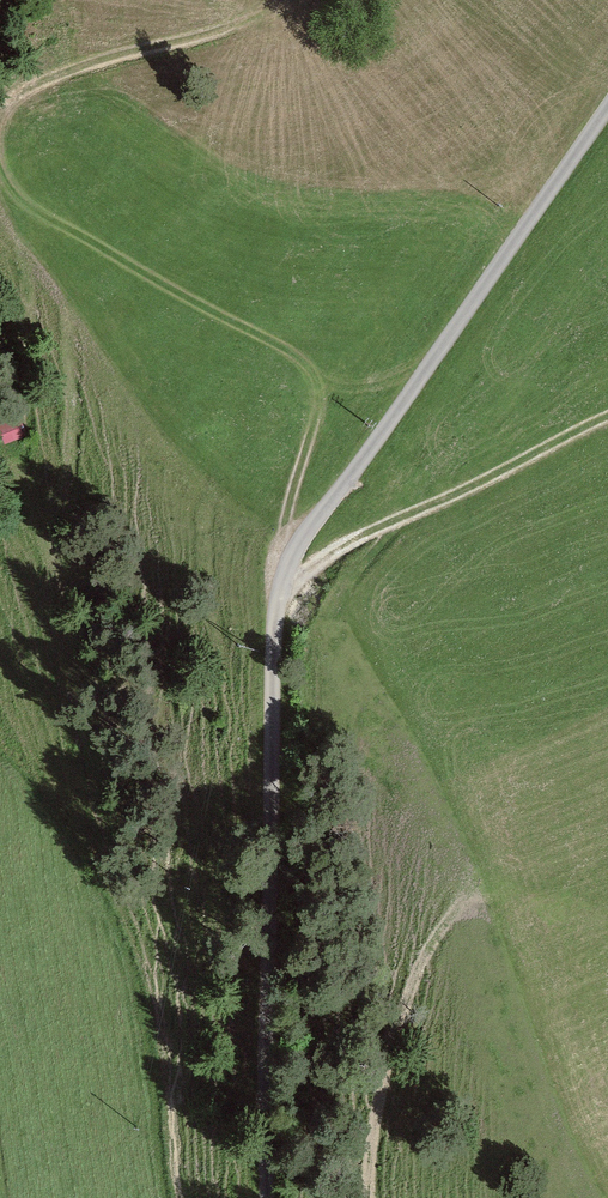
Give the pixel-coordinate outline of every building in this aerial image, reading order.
[(0,420),(0,429),(5,442),(27,434),(19,413),(0,420)]
